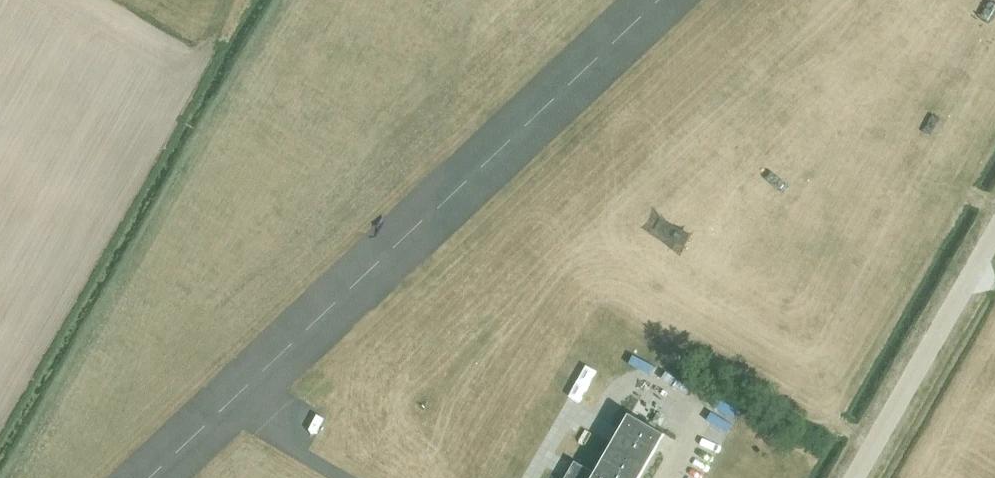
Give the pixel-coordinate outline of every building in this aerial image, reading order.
[(663,433),(627,413),(614,436),(593,473),(573,461),(563,477),(637,477),(663,433)]
